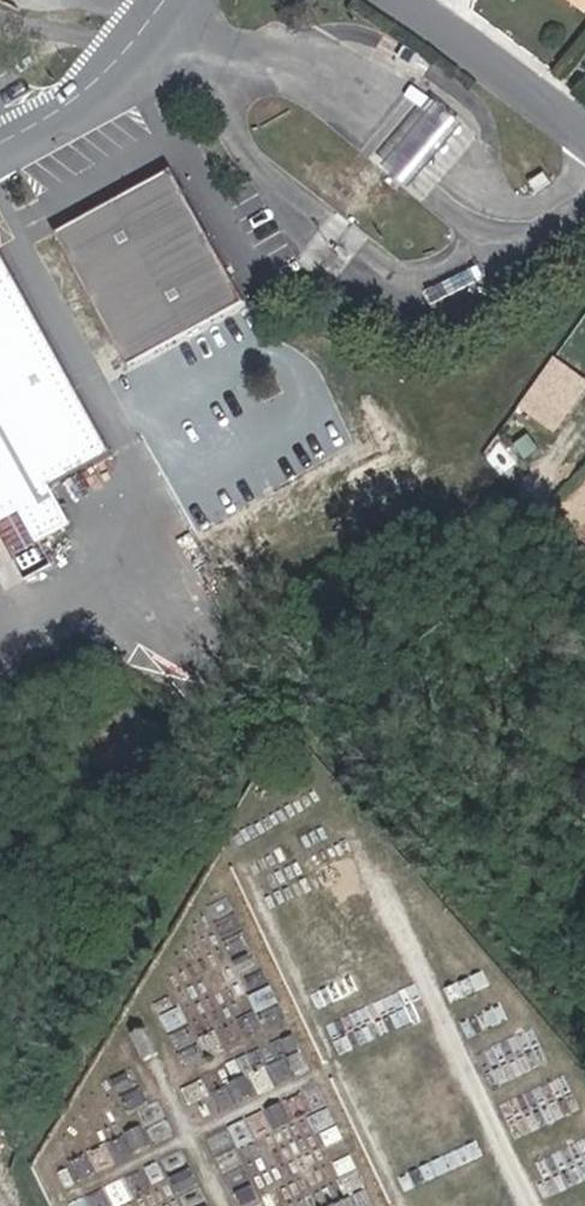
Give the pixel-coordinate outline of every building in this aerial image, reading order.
[(584,9),(584,0),(572,0),(584,9)] [(380,170),(412,195),(467,127),(438,102),(380,170)] [(244,301),(171,168),(54,232),(127,365),(244,301)] [(9,550),(26,580),(53,565),(40,541),(71,523),(51,486),(112,453),(0,250),(0,533),(9,550)] [(584,392),(584,373),(559,355),(501,434),(536,459),(584,392)] [(9,550),(0,533),(0,555),(9,550)]
